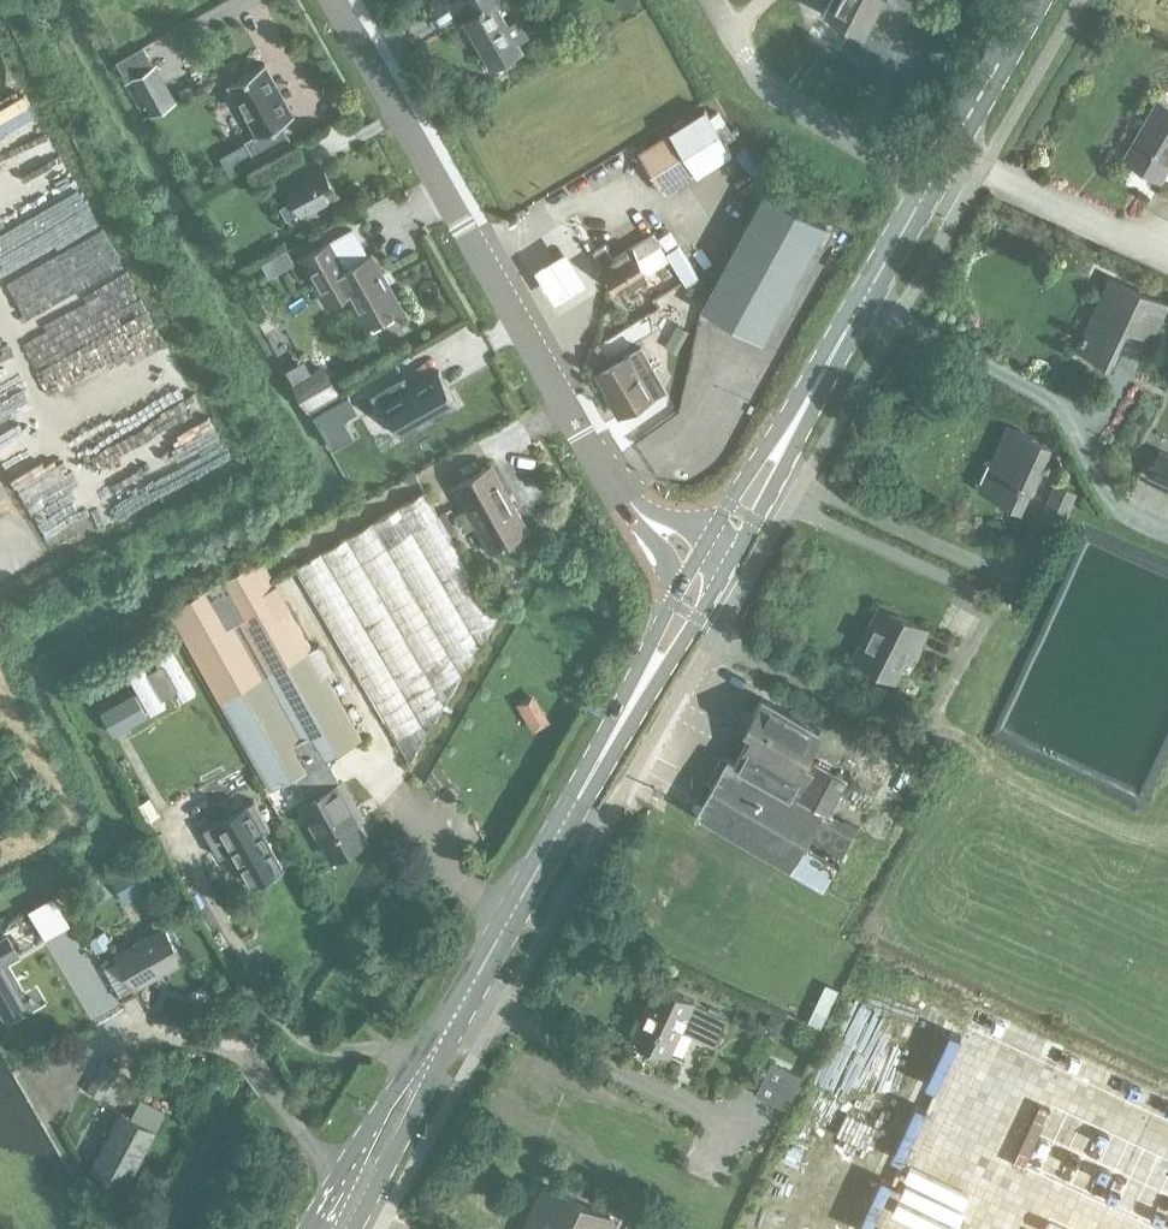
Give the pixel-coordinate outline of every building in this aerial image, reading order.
[(466,19),(465,19),(493,66),(522,49),(513,34),(524,29),(519,18),(507,24),(497,6),(502,2),(501,0),(465,0),(473,15),(466,19)] [(613,4),(633,10),(636,0),(615,0),(613,4)] [(824,9),(867,32),(883,0),(829,0),(824,9)] [(265,62),(228,83),(229,84),(230,84),(258,133),(246,139),(256,156),(289,137),(281,122),(294,114),(293,113),(265,64),(266,64),(265,62)] [(176,101),(156,63),(132,75),(152,113),(176,101)] [(1158,176),(1159,177),(1167,162),(1167,105),(1160,100),(1126,158),(1158,176)] [(729,151),(724,142),(731,138),(716,113),(708,117),(703,110),(639,151),(665,192),(729,151)] [(323,165),(288,183),(295,197),(282,204),(288,217),(301,210),(303,213),(338,193),(323,165)] [(713,285),(701,308),(763,341),(827,223),(765,189),(713,285)] [(305,226),(296,232),(301,240),(310,235),(305,226)] [(649,272),(640,257),(661,244),(654,233),(633,246),(632,245),(613,258),(604,244),(593,250),(608,274),(619,291),(649,272)] [(350,292),(368,324),(403,305),(372,253),(348,266),(333,238),(299,257),(326,306),(350,292)] [(287,248),(261,262),(270,277),(296,262),(287,248)] [(566,248),(535,268),(555,300),(586,280),(566,248)] [(1148,336),(1150,337),(1166,302),(1112,277),(1094,315),(1092,314),(1081,337),(1083,338),(1079,347),(1110,361),(1129,320),(1151,330),(1148,336)] [(678,324),(667,344),(678,350),(689,330),(678,324)] [(597,371),(621,414),(666,388),(642,345),(597,371)] [(405,374),(370,394),(378,408),(380,406),(384,404),(385,404),(385,405),(403,436),(404,435),(403,434),(406,433),(453,406),(457,404),(458,405),(459,404),(439,369),(438,370),(438,371),(412,387),(405,374)] [(351,398),(314,417),(332,450),(355,439),(345,420),(359,413),(351,398)] [(981,487),(1021,504),(1049,443),(1009,425),(992,464),(987,462),(980,479),(984,481),(981,487)] [(1149,473),(1167,482),(1167,454),(1159,450),(1149,473)] [(455,514),(464,529),(476,521),(491,548),(528,528),(514,502),(511,504),(501,486),(504,484),(492,463),(455,484),(468,507),(455,514)] [(1056,484),(1043,512),(1042,515),(1060,522),(1074,491),(1056,484)] [(499,615),(423,490),(296,565),(410,761),(499,615)] [(319,643),(312,647),(262,556),(170,609),(269,789),(295,775),(328,757),(362,737),(327,673),(334,669),(319,643)] [(911,659),(924,632),(927,627),(880,603),(864,635),(868,642),(860,658),(895,676),(905,656),(911,659)] [(135,690),(101,710),(114,734),(149,715),(135,690)] [(534,691),(515,701),(534,730),(550,721),(534,691)] [(702,802),(697,812),(696,813),(791,867),(801,850),(818,859),(821,854),(838,863),(854,834),(830,821),(834,814),(829,811),(847,778),(852,781),(857,770),(842,762),(837,772),(806,755),(821,727),(762,696),(751,714),(756,717),(751,726),(747,723),(746,724),(750,726),(747,731),(751,733),(736,760),(725,754),(721,755),(719,759),(723,761),(720,765),(717,763),(714,767),(715,770),(719,773),(711,787),(712,788),(703,803),(702,802)] [(328,757),(295,775),(309,798),(302,802),(333,856),(366,837),(357,820),(363,816),(342,780),(341,781),(328,757)] [(150,796),(136,804),(145,821),(160,813),(150,796)] [(266,811),(259,798),(258,797),(222,818),(237,844),(233,846),(254,882),(283,866),(262,830),(259,832),(252,819),(266,811)] [(110,874),(125,901),(162,881),(147,854),(110,874)] [(137,983),(181,956),(162,924),(117,951),(137,983)] [(105,929),(88,938),(96,953),(113,943),(105,929)] [(0,936),(0,964),(18,953),(6,932),(0,936)] [(1,1012),(21,1001),(0,964),(0,1010),(1,1012)] [(695,999),(658,981),(633,1036),(652,1045),(647,1054),(665,1062),(681,1028),(714,1043),(727,1015),(694,1000),(695,999)] [(826,984),(808,1022),(821,1028),(839,990),(826,984)] [(770,1013),(765,1027),(779,1033),(785,1019),(770,1013)] [(929,1078),(947,1087),(971,1036),(953,1027),(929,1078)] [(116,1062),(102,1055),(86,1089),(100,1096),(116,1062)] [(801,1073),(771,1059),(758,1089),(756,1093),(785,1106),(788,1107),(803,1074),(801,1073)] [(122,1110),(97,1157),(93,1166),(126,1184),(155,1128),(122,1110)] [(615,1217),(545,1184),(524,1228),(609,1228),(615,1217)] [(657,1226),(645,1220),(640,1228),(655,1228),(657,1226)]
